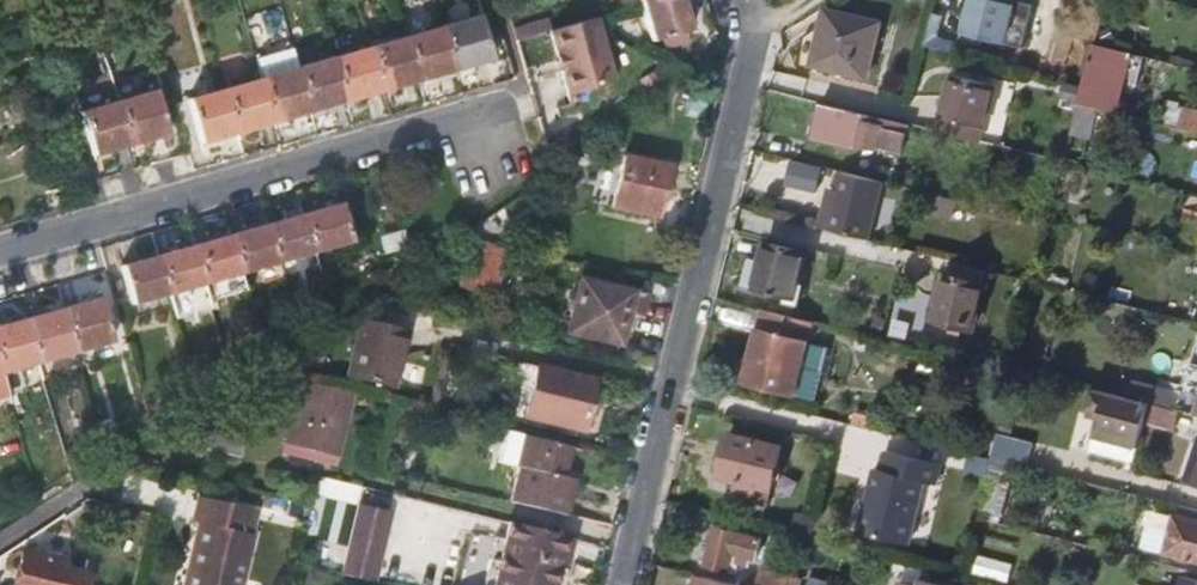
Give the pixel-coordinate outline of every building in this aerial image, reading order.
[(686,0),(645,0),(655,34),(693,23),(686,0)] [(965,28),(1005,38),(1015,0),(972,0),(965,28)] [(876,15),(823,1),(810,50),(841,58),(839,65),(861,71),(876,15)] [(600,10),(554,24),(561,46),(564,46),(569,63),(565,64),(572,86),(578,85),(618,73),(600,10)] [(488,11),(450,22),(462,63),(500,52),(488,11)] [(425,74),(462,63),(450,22),(413,32),(425,74)] [(391,84),(425,74),(413,32),(379,42),(391,84)] [(1116,109),(1131,48),(1095,39),(1080,99),(1116,109)] [(354,94),(391,84),(379,42),(342,53),(354,94)] [(317,105),(354,94),(342,53),(306,63),(317,105)] [(281,115),(317,105),(306,63),(269,74),(281,115)] [(266,64),(230,75),(233,84),(245,125),(281,115),(269,74),(266,64)] [(980,135),(984,120),(995,77),(954,67),(939,125),(980,135)] [(1010,81),(995,77),(984,120),(999,124),(1010,81)] [(125,96),(121,82),(85,92),(89,106),(125,96)] [(208,136),(245,125),(233,84),(196,95),(208,136)] [(163,85),(125,96),(136,137),(175,126),(163,85)] [(101,147),(136,137),(125,96),(89,106),(101,147)] [(881,121),(883,111),(819,96),(811,131),(873,145),(875,139),(900,145),(905,126),(881,121)] [(664,161),(619,150),(607,199),(651,210),(664,161)] [(809,158),(778,150),(774,167),(805,175),(809,158)] [(833,179),(822,219),(866,231),(881,173),(837,162),(833,179)] [(824,177),(813,217),(822,219),(833,179),(824,177)] [(349,195),(311,205),(322,242),(360,231),(349,195)] [(311,205),(275,215),(286,252),(322,242),(311,205)] [(240,225),(250,262),(266,258),(269,269),(289,263),(286,252),(275,215),(240,225)] [(214,272),(250,262),(240,225),(203,236),(214,272)] [(511,295),(523,244),(476,233),(464,285),(511,295)] [(214,272),(203,236),(167,246),(178,283),(184,306),(220,296),(214,272)] [(141,293),(178,283),(167,246),(131,256),(141,293)] [(854,259),(802,246),(792,291),(842,304),(854,259)] [(985,278),(948,269),(936,315),(973,324),(985,278)] [(639,287),(576,272),(563,322),(614,335),(622,307),(634,309),(639,287)] [(105,289),(69,300),(81,341),(117,330),(105,289)] [(44,351),(81,341),(69,300),(32,311),(44,351)] [(793,389),(812,315),(764,303),(745,378),(793,389)] [(44,351),(32,311),(0,320),(0,334),(8,361),(44,351)] [(401,328),(360,317),(346,372),(389,382),(401,328)] [(0,334),(0,388),(14,384),(8,361),(0,334)] [(811,340),(804,395),(822,397),(828,341),(811,340)] [(587,374),(534,361),(522,410),(576,423),(587,374)] [(297,365),(294,373),(301,375),(308,377),(310,369),(297,365)] [(334,451),(350,387),(308,377),(301,375),(285,447),(312,455),(314,446),(334,451)] [(1091,429),(1133,440),(1143,399),(1087,385),(1082,403),(1096,406),(1091,429)] [(1168,423),(1173,406),(1143,399),(1133,440),(1134,440),(1141,416),(1168,423)] [(190,440),(206,444),(211,426),(195,422),(190,440)] [(559,470),(565,440),(500,424),(493,454),(517,460),(509,497),(560,510),(567,473),(559,470)] [(245,433),(211,426),(206,444),(240,453),(245,433)] [(756,480),(770,483),(781,440),(728,427),(717,471),(739,476),(736,485),(754,489),(756,480)] [(996,436),(991,455),(1020,462),(1026,439),(997,432),(996,436)] [(884,445),(880,464),(873,463),(858,527),(907,539),(922,476),(934,479),(939,458),(884,445)] [(252,530),(250,530),(256,506),(198,491),(191,517),(197,519),(191,544),(195,545),(185,584),(239,584),(252,530)] [(355,513),(388,520),(390,508),(358,500),(355,513)] [(388,520),(355,513),(341,570),(373,579),(388,520)] [(1173,533),(1177,534),(1173,549),(1196,555),(1196,519),(1177,515),(1173,533)] [(764,534),(715,522),(711,538),(703,536),(701,544),(709,546),(706,559),(739,567),(741,557),(752,560),(754,552),(759,553),(764,534)] [(1161,546),(1173,549),(1177,534),(1173,533),(1164,531),(1161,546)] [(490,545),(563,563),(565,553),(566,551),(502,535),(493,533),(490,545)] [(490,545),(480,584),(551,584),(554,575),(557,564),(562,566),(563,563),(490,545)] [(21,546),(11,584),(80,584),(83,569),(60,564),(62,556),(21,546)] [(803,574),(763,564),(759,581),(776,584),(800,584),(803,574)] [(691,584),(702,584),(705,572),(695,569),(691,584)] [(705,572),(702,584),(759,584),(705,572)] [(1185,575),(1183,584),(1196,584),(1196,578),(1185,575)]
